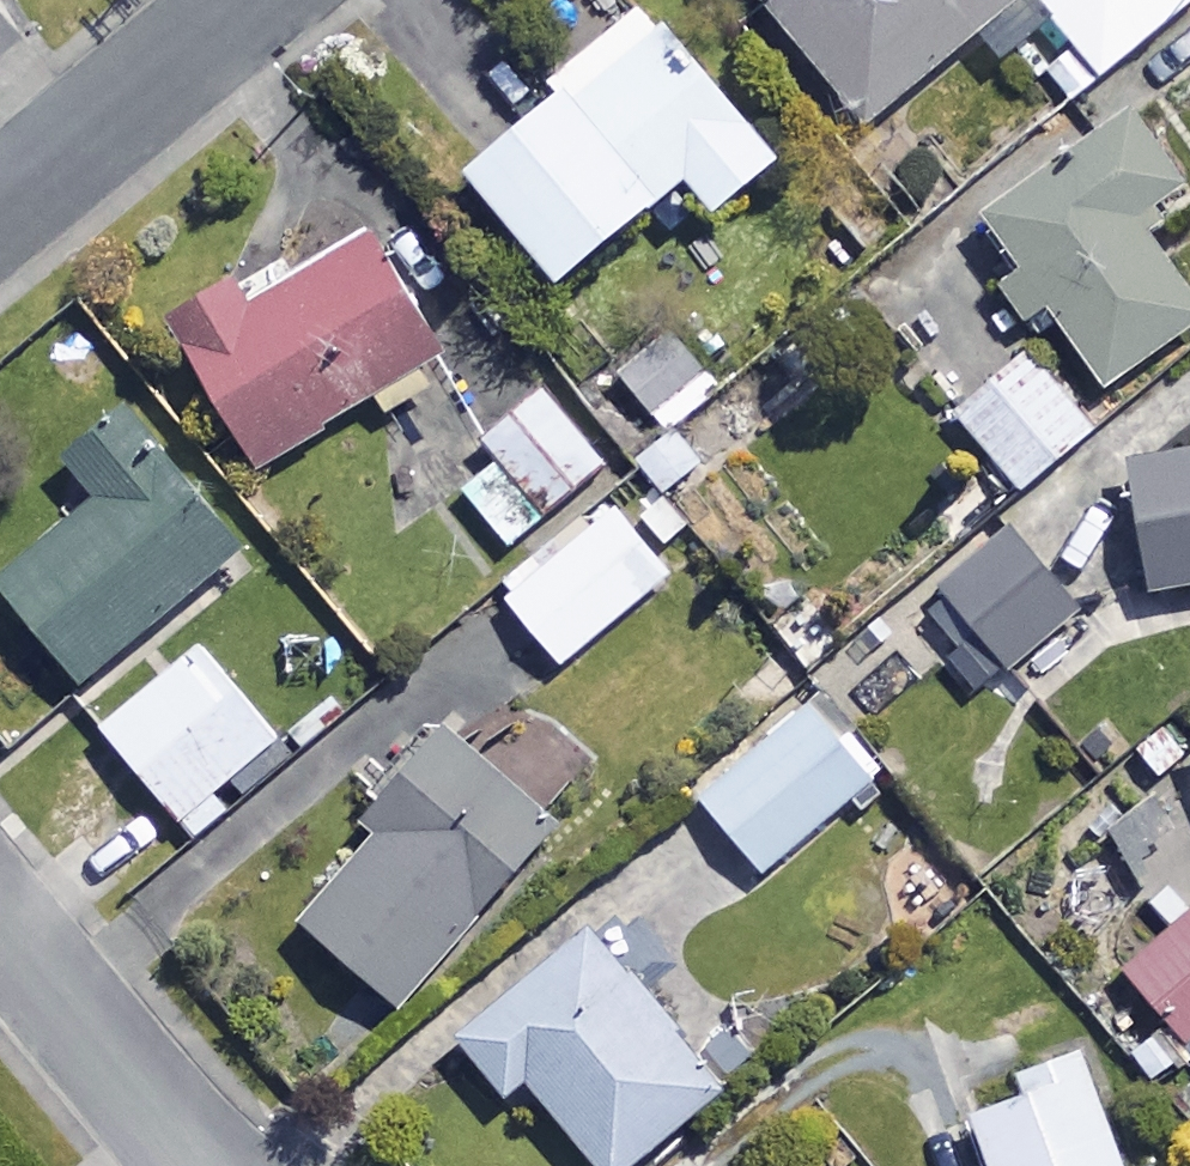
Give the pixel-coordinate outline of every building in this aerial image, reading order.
[(875,132),(989,37),(1008,60),(1057,19),(1107,80),(1189,11),(1189,0),(766,0),(875,132)] [(788,168),(654,8),(559,88),(574,106),(483,183),(574,292),(698,188),(725,221),(788,168)] [(1141,122),(994,227),(1115,395),(1189,341),(1189,287),(1146,226),(1189,194),(1189,190),(1141,122)] [(904,230),(862,180),(828,208),(870,258),(904,230)] [(454,356),(380,238),(266,309),(250,283),(180,327),(271,471),(454,356)] [(726,393),(676,335),(625,378),(675,437),(726,393)] [(1098,433),(1032,357),(963,416),(1029,493),(1098,433)] [(609,470),(547,393),(450,472),(512,549),(609,470)] [(254,557),(140,416),(77,467),(110,506),(9,589),(91,690),(254,557)] [(1138,466),(1159,592),(1189,587),(1189,457),(1138,466)] [(676,577),(621,511),(513,602),(568,668),(676,577)] [(1083,616),(1055,582),(988,639),(1016,673),(1083,616)] [(289,747),(206,649),(109,731),(192,829),(289,747)] [(881,779),(817,705),(705,800),(769,875),(881,779)] [(562,834),(458,738),(380,824),(394,836),(313,925),(403,1008),(562,834)] [(1134,972),(1189,1043),(1189,928),(1134,972)] [(600,938),(469,1044),(516,1101),(536,1084),(604,1165),(642,1165),(729,1095),(600,938)] [(1088,1058),(1031,1079),(1039,1101),(982,1122),(998,1165),(1128,1165),(1088,1058)]
